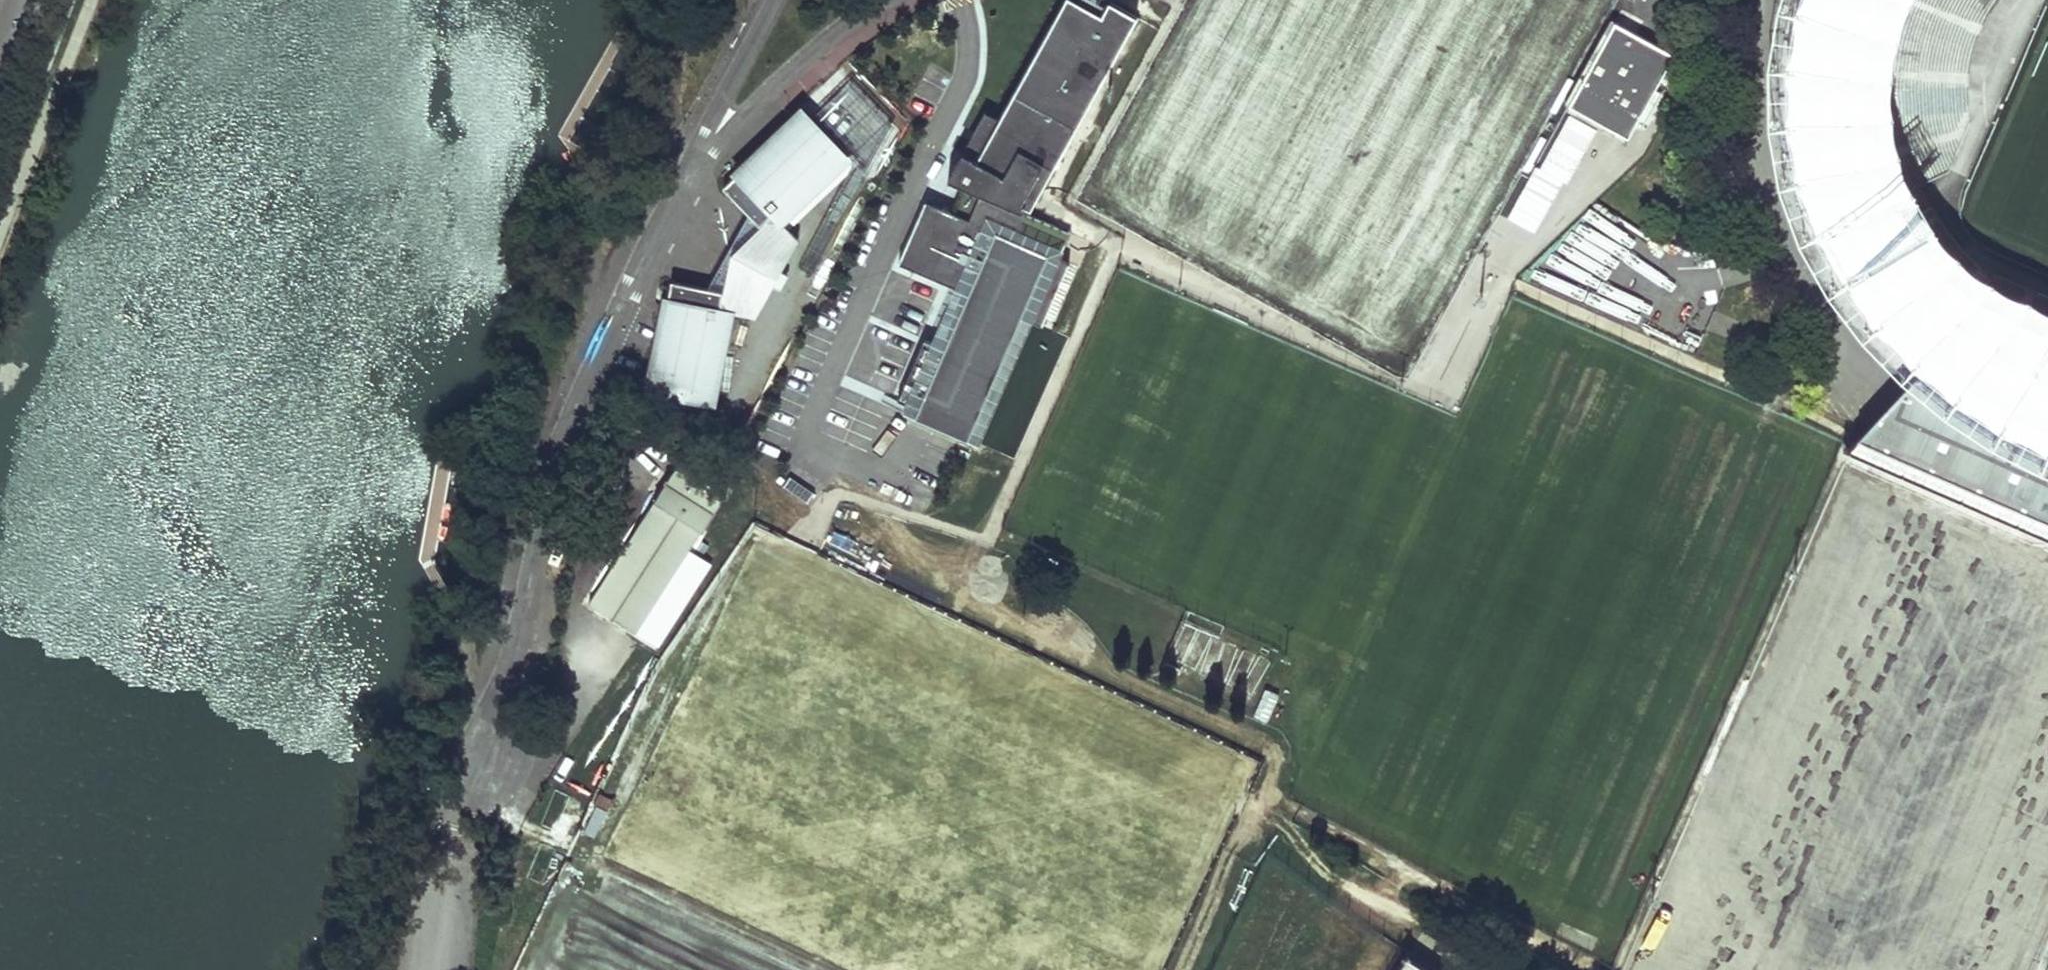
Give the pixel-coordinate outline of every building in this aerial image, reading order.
[(1069,0),(1067,0),(1010,103),(999,122),(977,163),(970,159),(963,156),(948,183),(963,189),(951,215),(944,232),(918,221),(898,266),(970,297),(946,352),(924,342),(898,403),(921,413),(918,421),(968,443),(1021,319),(1033,324),(1039,327),(1066,265),(1048,257),(1059,231),(1023,215),(1025,210),(1031,213),(1059,162),(1060,161),(1050,156),(1060,140),(1065,142),(1073,128),(1067,125),(1088,89),(1093,92),(1101,76),(1096,74),(1105,58),(1110,60),(1134,18),(1110,5),(1102,18),(1069,0)] [(1797,31),(1789,91),(1789,98),(1791,151),(1805,214),(1818,248),(1827,268),(1859,320),(1920,367),(1961,398),(2005,422),(2047,446),(2047,309),(2020,297),(1970,265),(1942,239),(1923,215),(1907,188),(1892,149),(1884,99),(1887,60),(1890,39),(1895,20),(1903,0),(1807,0),(1797,31)] [(1895,20),(1890,39),(1887,60),(1884,99),(1892,149),(1907,188),(1923,215),(1942,239),(1970,265),(2020,297),(2047,309),(2047,273),(1976,241),(1935,211),(1938,205),(1930,195),(1941,190),(1936,179),(1948,173),(2021,0),(1903,0),(1895,20)] [(1613,16),(1567,105),(1625,134),(1671,45),(1613,16)] [(1139,21),(1134,18),(1110,60),(1105,58),(1096,74),(1101,76),(1093,92),(1088,89),(1067,125),(1073,128),(1065,142),(1060,140),(1050,156),(1060,161),(1059,162),(1061,163),(1139,21)] [(851,82),(812,120),(848,158),(851,161),(852,164),(852,167),(852,170),(849,175),(863,182),(893,126),(851,82)] [(1539,232),(1593,122),(1563,108),(1510,218),(1539,232)] [(812,120),(804,112),(724,189),(762,228),(749,240),(730,276),(726,293),(673,281),(649,390),(710,404),(731,312),(756,318),(799,241),(781,222),(848,158),(812,120)] [(977,163),(999,122),(985,115),(967,149),(973,153),(970,159),(977,163)] [(1021,319),(968,443),(979,448),(1033,324),(1021,319)] [(1920,367),(1887,405),(1858,438),(2047,519),(2047,446),(2005,422),(1961,398),(1920,367)] [(680,464),(590,605),(635,636),(636,634),(657,647),(711,564),(691,551),(727,495),(680,464)] [(1406,956),(1397,969),(1427,969),(1406,956)]
